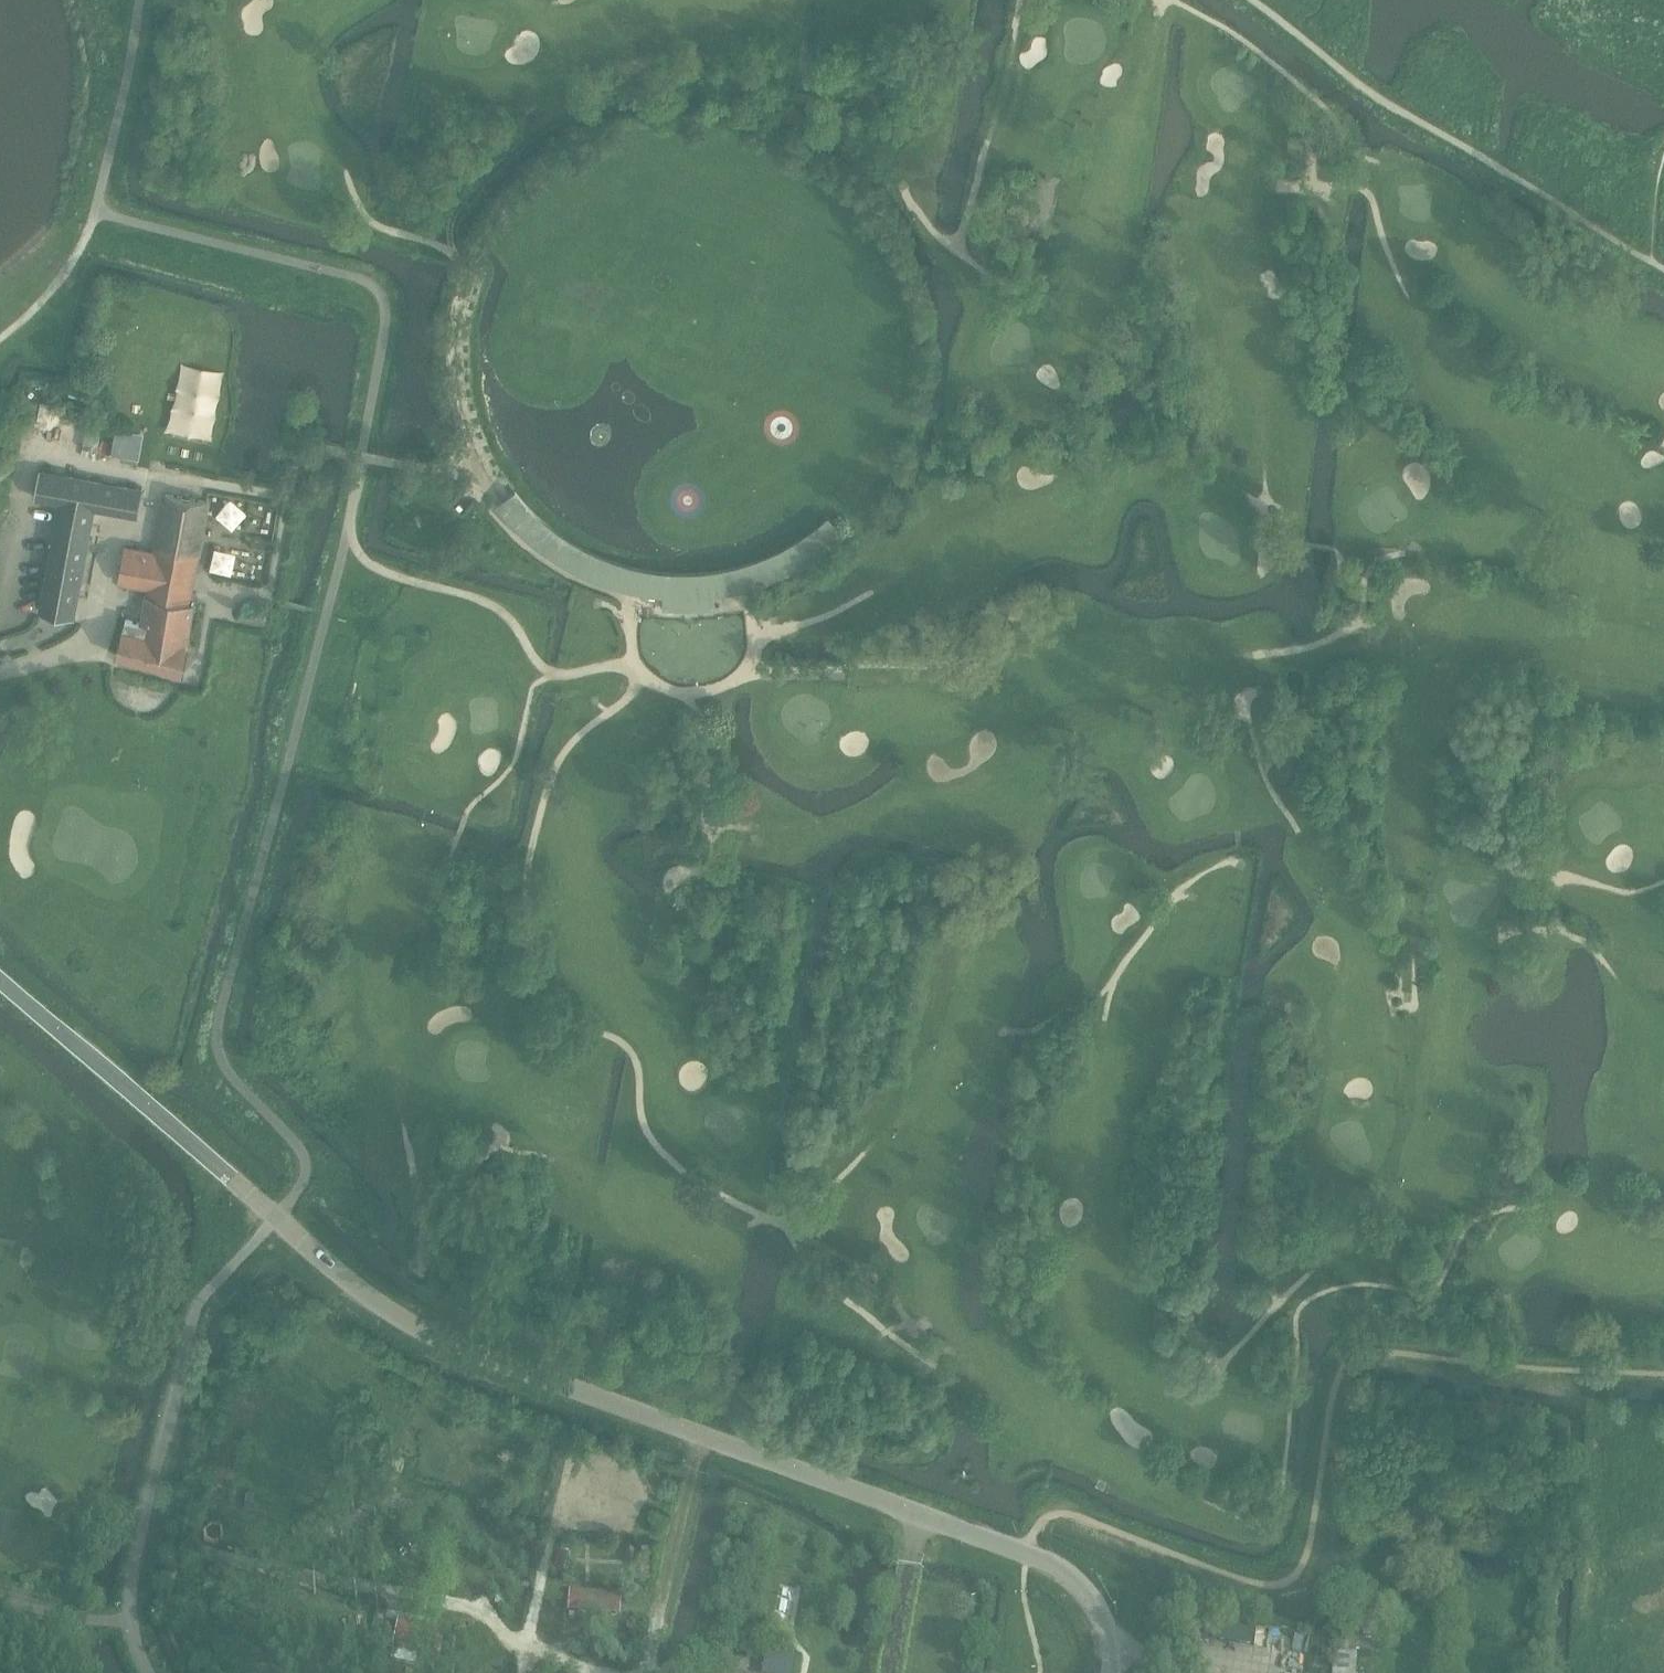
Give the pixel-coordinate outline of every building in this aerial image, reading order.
[(177,437),(214,441),(219,387),(182,384),(177,437)] [(74,617),(95,509),(137,517),(142,489),(42,469),(37,498),(61,502),(40,610),(74,617)] [(165,493),(155,551),(126,546),(119,582),(148,587),(141,623),(126,619),(116,655),(183,673),(189,648),(198,602),(194,601),(212,502),(165,493)] [(242,524),(248,503),(226,498),(221,519),(242,524)] [(250,527),(273,533),(280,508),(257,501),(250,527)] [(212,569),(233,573),(238,551),(217,547),(212,569)] [(268,555),(245,553),(243,576),(266,578),(268,555)] [(714,594),(696,596),(698,609),(715,607),(714,594)] [(681,596),(664,595),(663,608),(681,609),(681,596)] [(1357,1654),(1335,1652),(1333,1672),(1356,1672),(1357,1654)] [(798,1654),(767,1653),(766,1672),(797,1672),(798,1654)]
